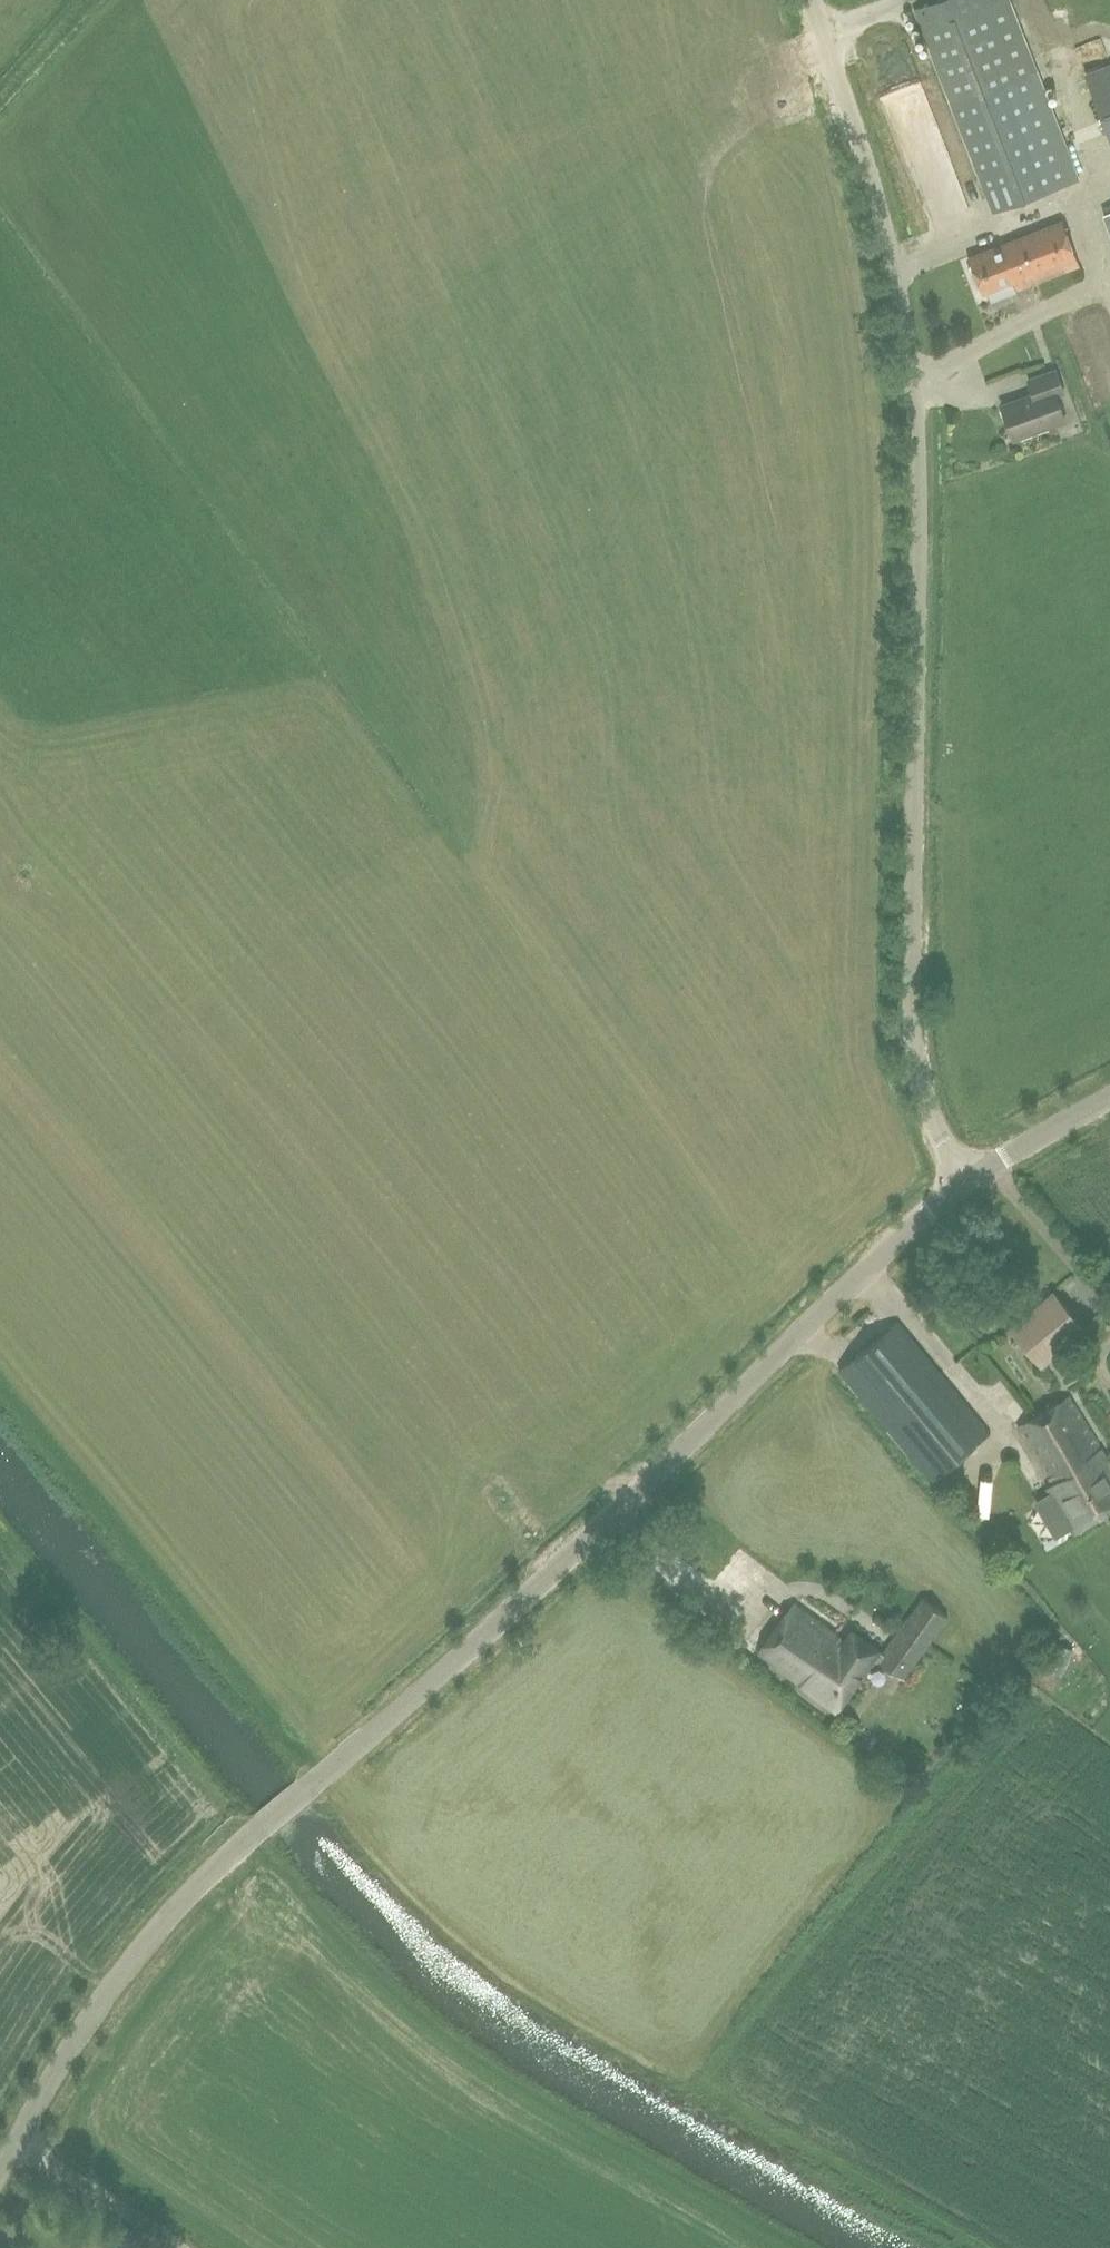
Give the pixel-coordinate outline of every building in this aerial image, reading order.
[(1036,69),(1009,0),(939,0),(914,10),(993,212),(1079,179),(1036,69)] [(1086,77),(1108,134),(1109,133),(1109,67),(1086,77)] [(1080,265),(1063,220),(969,257),(983,294),(1015,281),(1018,289),(1080,265)] [(1033,393),(1002,404),(1014,438),(1066,420),(1056,394),(1063,391),(1055,369),(1028,379),(1033,393)] [(1012,1329),(1041,1363),(1083,1328),(1054,1294),(1012,1329)] [(932,1481),(989,1433),(897,1322),(839,1370),(932,1481)] [(1036,1414),(1063,1463),(1073,1457),(1091,1488),(1086,1491),(1100,1516),(1109,1511),(1109,1467),(1069,1396),(1036,1414)] [(1020,1397),(1006,1407),(1016,1420),(1030,1410),(1020,1397)] [(1063,1463),(1036,1414),(1018,1424),(1051,1483),(1046,1486),(1072,1532),(1100,1516),(1086,1491),(1091,1488),(1073,1457),(1063,1463)] [(840,1711),(877,1657),(906,1677),(949,1616),(923,1598),(884,1653),(852,1632),(845,1642),(793,1607),(759,1656),(840,1711)]
